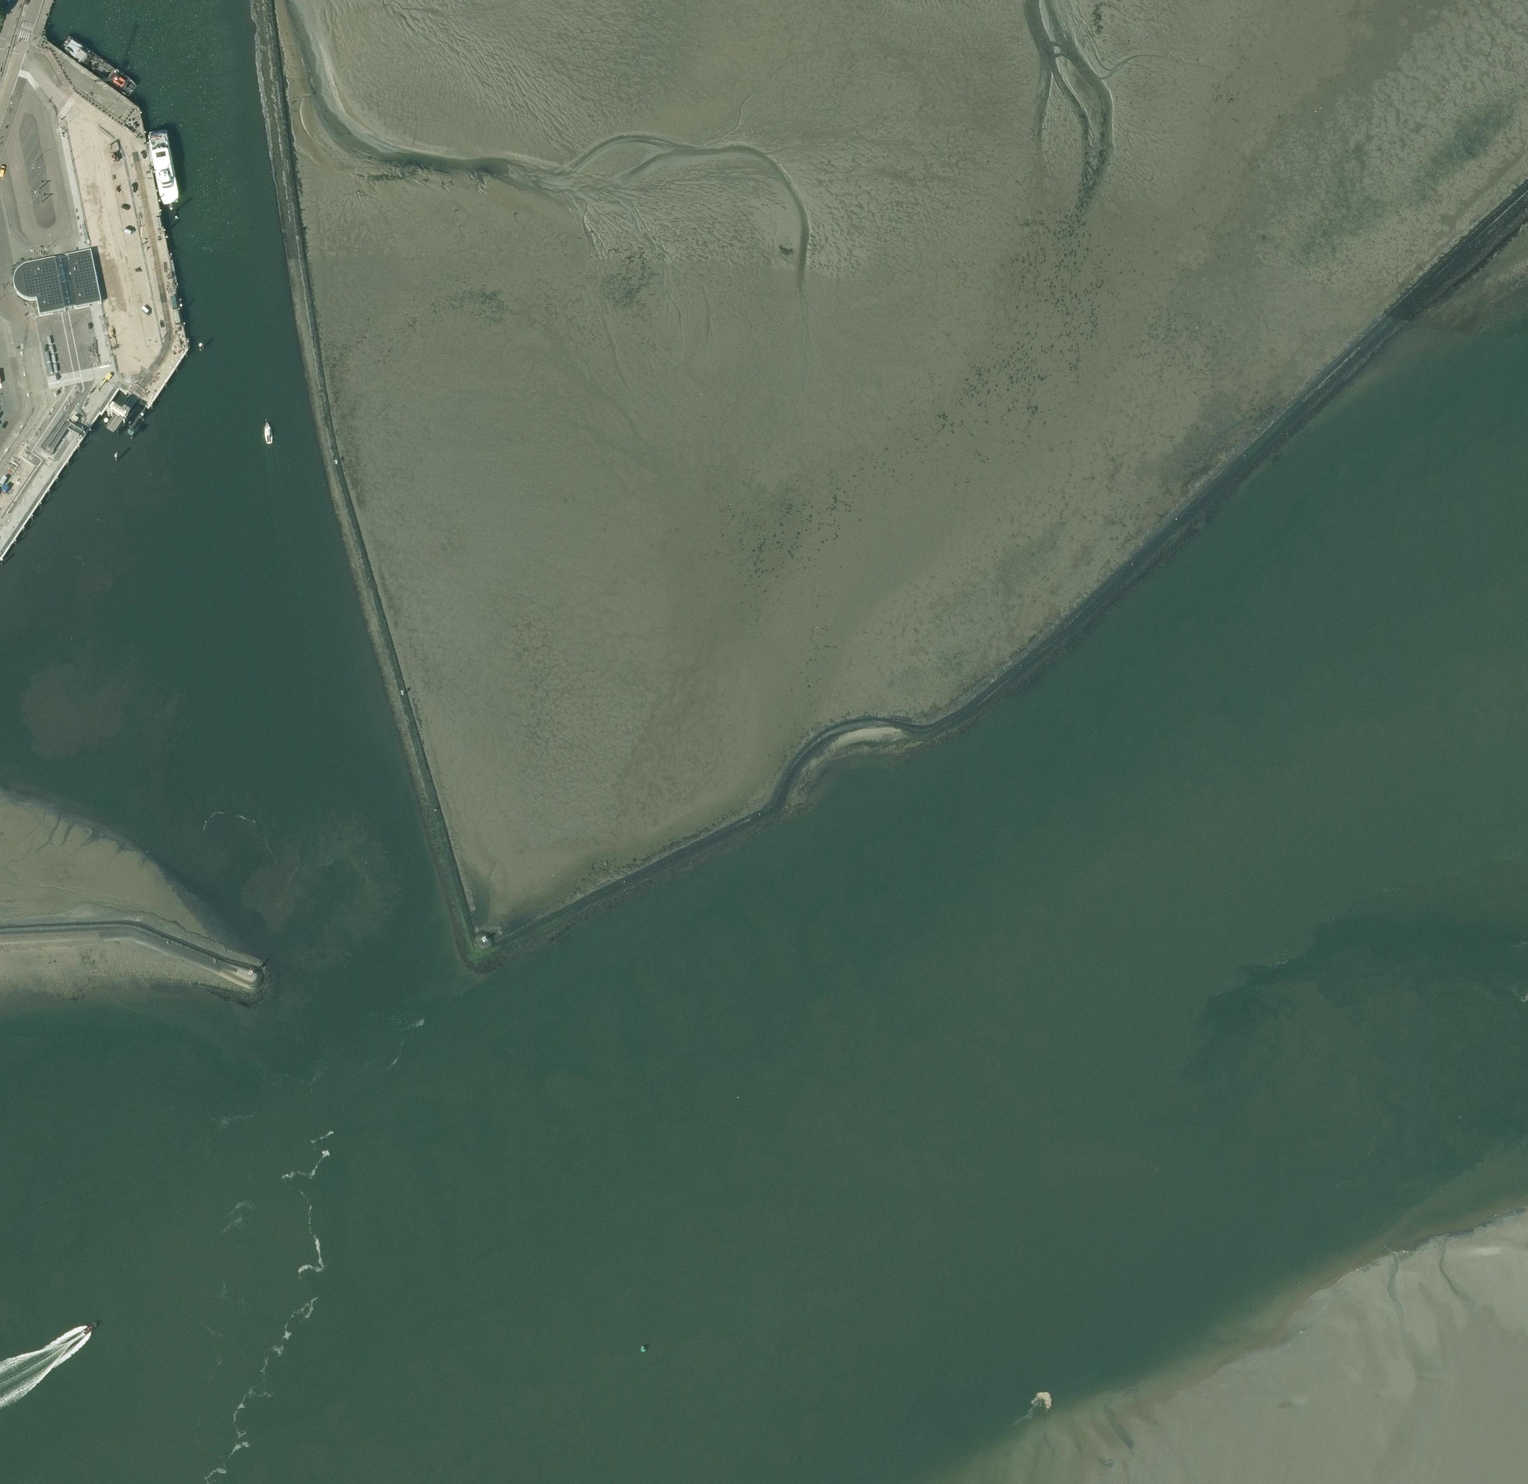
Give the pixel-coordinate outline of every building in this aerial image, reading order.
[(61,258),(28,265),(24,266),(20,269),(16,273),(14,277),(14,282),(14,287),(16,291),(18,295),(22,299),(27,301),(31,301),(36,301),(40,317),(59,313),(64,312),(70,311),(90,307),(98,305),(101,305),(102,305),(91,252),(88,253),(61,258)] [(112,417),(124,425),(125,425),(126,425),(127,422),(127,421),(127,420),(115,412),(115,413),(114,413),(113,413),(111,415),(112,416),(112,417)]
